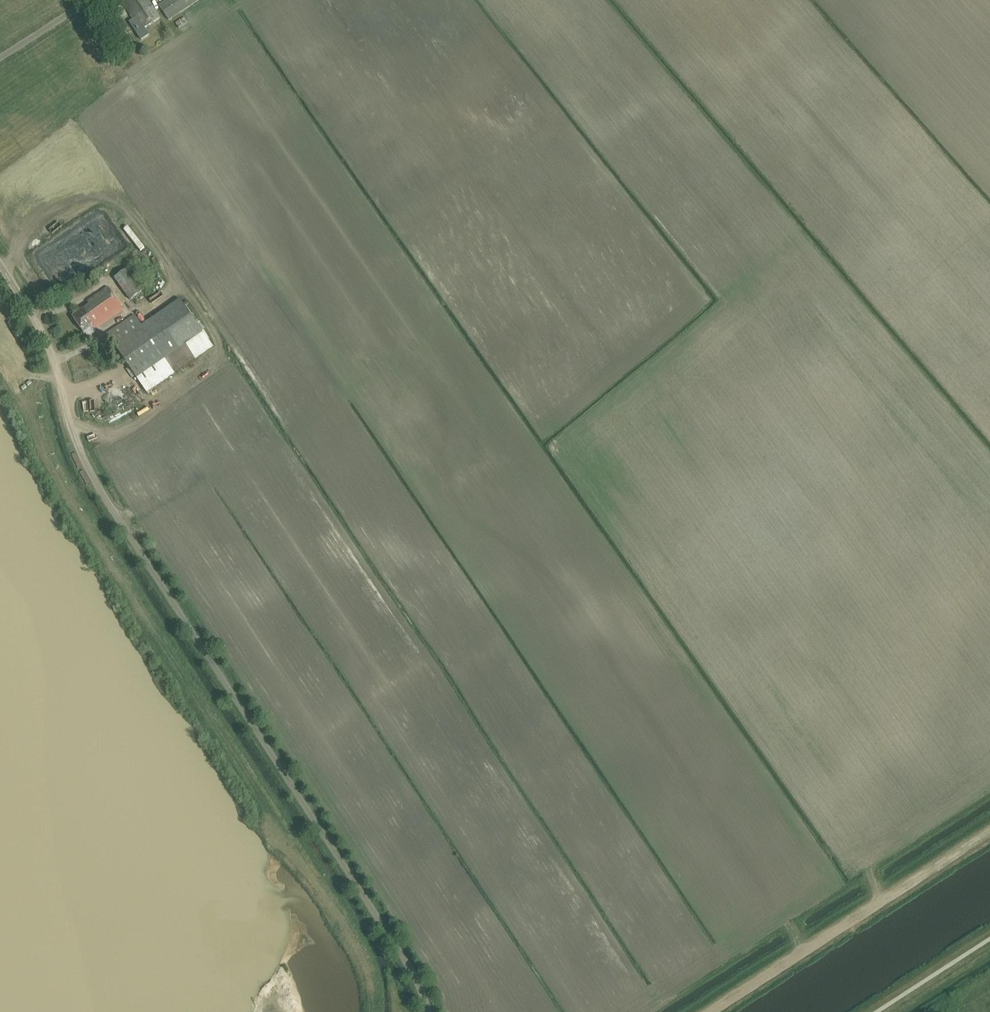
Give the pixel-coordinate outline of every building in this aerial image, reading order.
[(149,35),(145,29),(161,18),(149,0),(146,0),(145,0),(121,0),(133,19),(129,22),(141,40),(149,35)] [(199,0),(165,0),(159,4),(169,20),(199,0)] [(178,20),(181,25),(189,20),(186,15),(178,20)] [(144,289),(129,262),(114,270),(130,297),(144,289)] [(86,301),(89,304),(82,309),(73,316),(84,333),(87,336),(96,330),(96,329),(124,310),(107,286),(86,301)] [(163,299),(172,293),(170,289),(160,296),(163,299)] [(135,315),(106,334),(140,383),(161,368),(158,364),(203,333),(180,300),(142,326),(135,315)] [(192,361),(199,358),(196,351),(190,354),(192,361)] [(22,385),(25,389),(35,382),(32,378),(22,385)]
